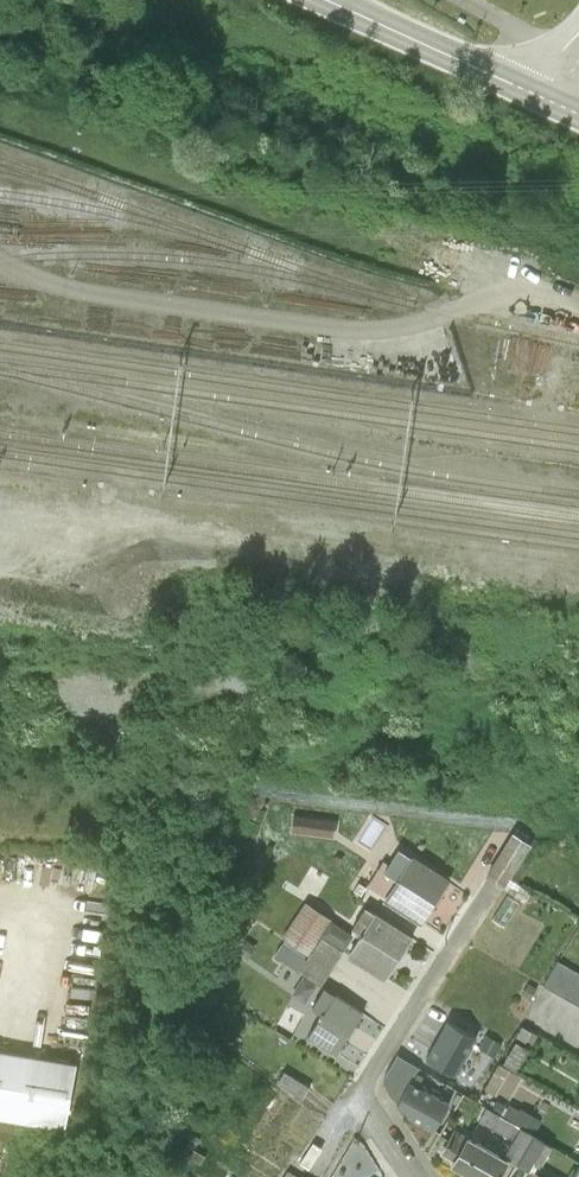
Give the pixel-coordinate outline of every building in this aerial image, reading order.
[(295,828),(336,832),(337,817),(297,812),(295,828)] [(301,830),(292,844),(308,854),(317,839),(301,830)] [(513,833),(485,876),(504,888),(532,845),(513,833)] [(395,881),(411,858),(398,850),(383,873),(395,881)] [(411,858),(395,881),(383,898),(382,901),(420,926),(422,923),(450,880),(412,855),(411,858)] [(520,888),(516,895),(526,901),(530,894),(520,888)] [(506,897),(491,922),(504,930),(519,905),(506,897)] [(321,937),(331,920),(305,902),(279,941),(281,944),(274,955),(298,971),(320,986),(343,951),(321,937)] [(350,929),(355,932),(360,935),(374,914),(364,907),(350,929)] [(374,914),(360,935),(346,956),(385,981),(385,980),(413,937),(375,913),(374,914)] [(321,937),(343,951),(355,932),(350,929),(331,920),(321,937)] [(542,988),(578,1008),(578,976),(556,963),(542,988)] [(529,985),(523,996),(530,1000),(537,989),(529,985)] [(321,1015),(334,995),(325,988),(311,1008),(321,1015)] [(334,995),(321,1015),(307,1035),(336,1054),(363,1012),(335,993),(334,995)] [(446,1021),(426,1057),(455,1074),(475,1038),(446,1021)] [(525,1043),(531,1032),(521,1027),(515,1037),(525,1043)] [(531,1032),(525,1043),(531,1046),(538,1036),(531,1032)] [(515,1041),(502,1062),(515,1070),(528,1049),(515,1041)] [(68,1136),(80,1070),(0,1055),(0,1124),(68,1136)] [(398,1055),(392,1063),(415,1077),(420,1069),(398,1055)] [(420,1088),(421,1086),(411,1080),(400,1073),(390,1067),(382,1081),(389,1093),(396,1102),(408,1081),(420,1088)] [(283,1071),(276,1083),(301,1099),(309,1087),(283,1071)] [(408,1081),(396,1102),(395,1103),(407,1111),(404,1115),(433,1132),(450,1103),(421,1086),(420,1088),(408,1081)] [(450,1086),(443,1098),(456,1105),(462,1094),(450,1086)] [(485,1107),(478,1120),(512,1140),(504,1155),(528,1170),(534,1159),(541,1163),(551,1145),(519,1126),(485,1107)] [(439,1153),(451,1160),(449,1163),(473,1176),(498,1176),(509,1160),(466,1135),(454,1129),(439,1153)] [(193,1147),(188,1155),(200,1162),(205,1154),(193,1147)]
